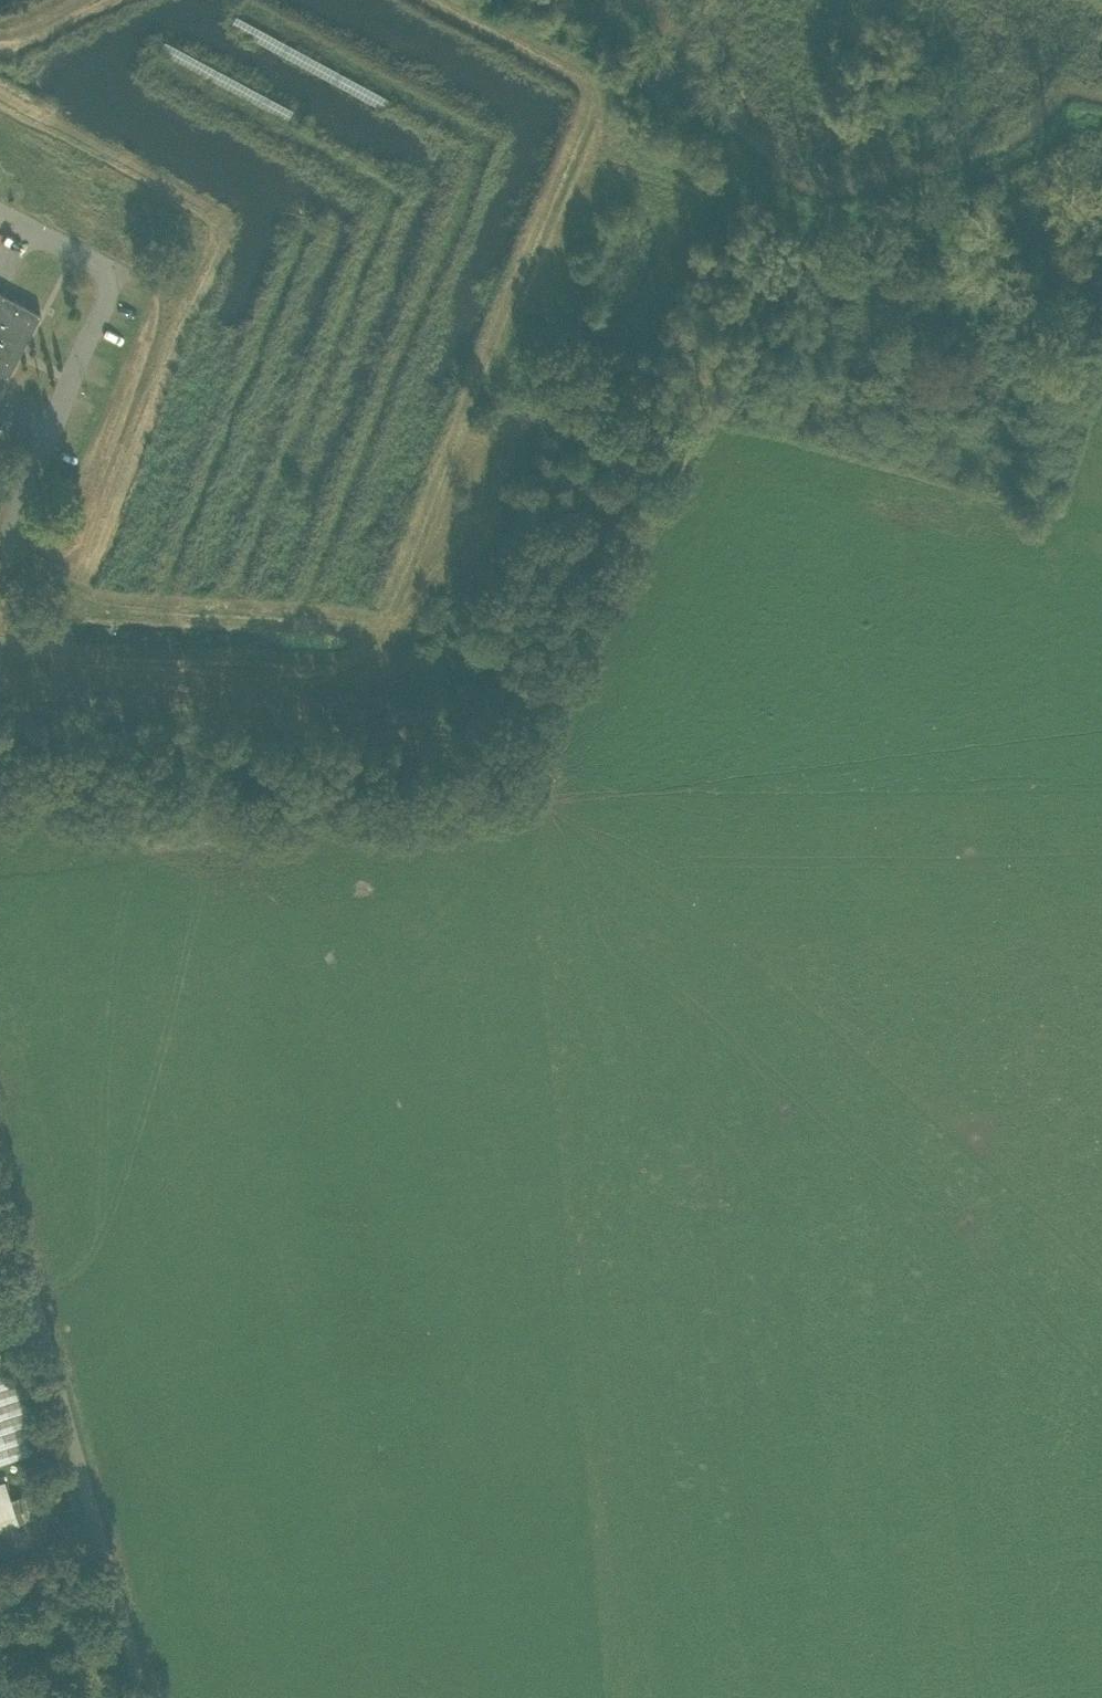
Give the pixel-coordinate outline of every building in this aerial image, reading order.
[(8,377),(41,314),(0,292),(0,372),(8,377)] [(0,1366),(0,1462),(37,1449),(9,1363),(5,1364),(0,1366)] [(18,1520),(5,1482),(0,1483),(0,1526),(18,1520)]
